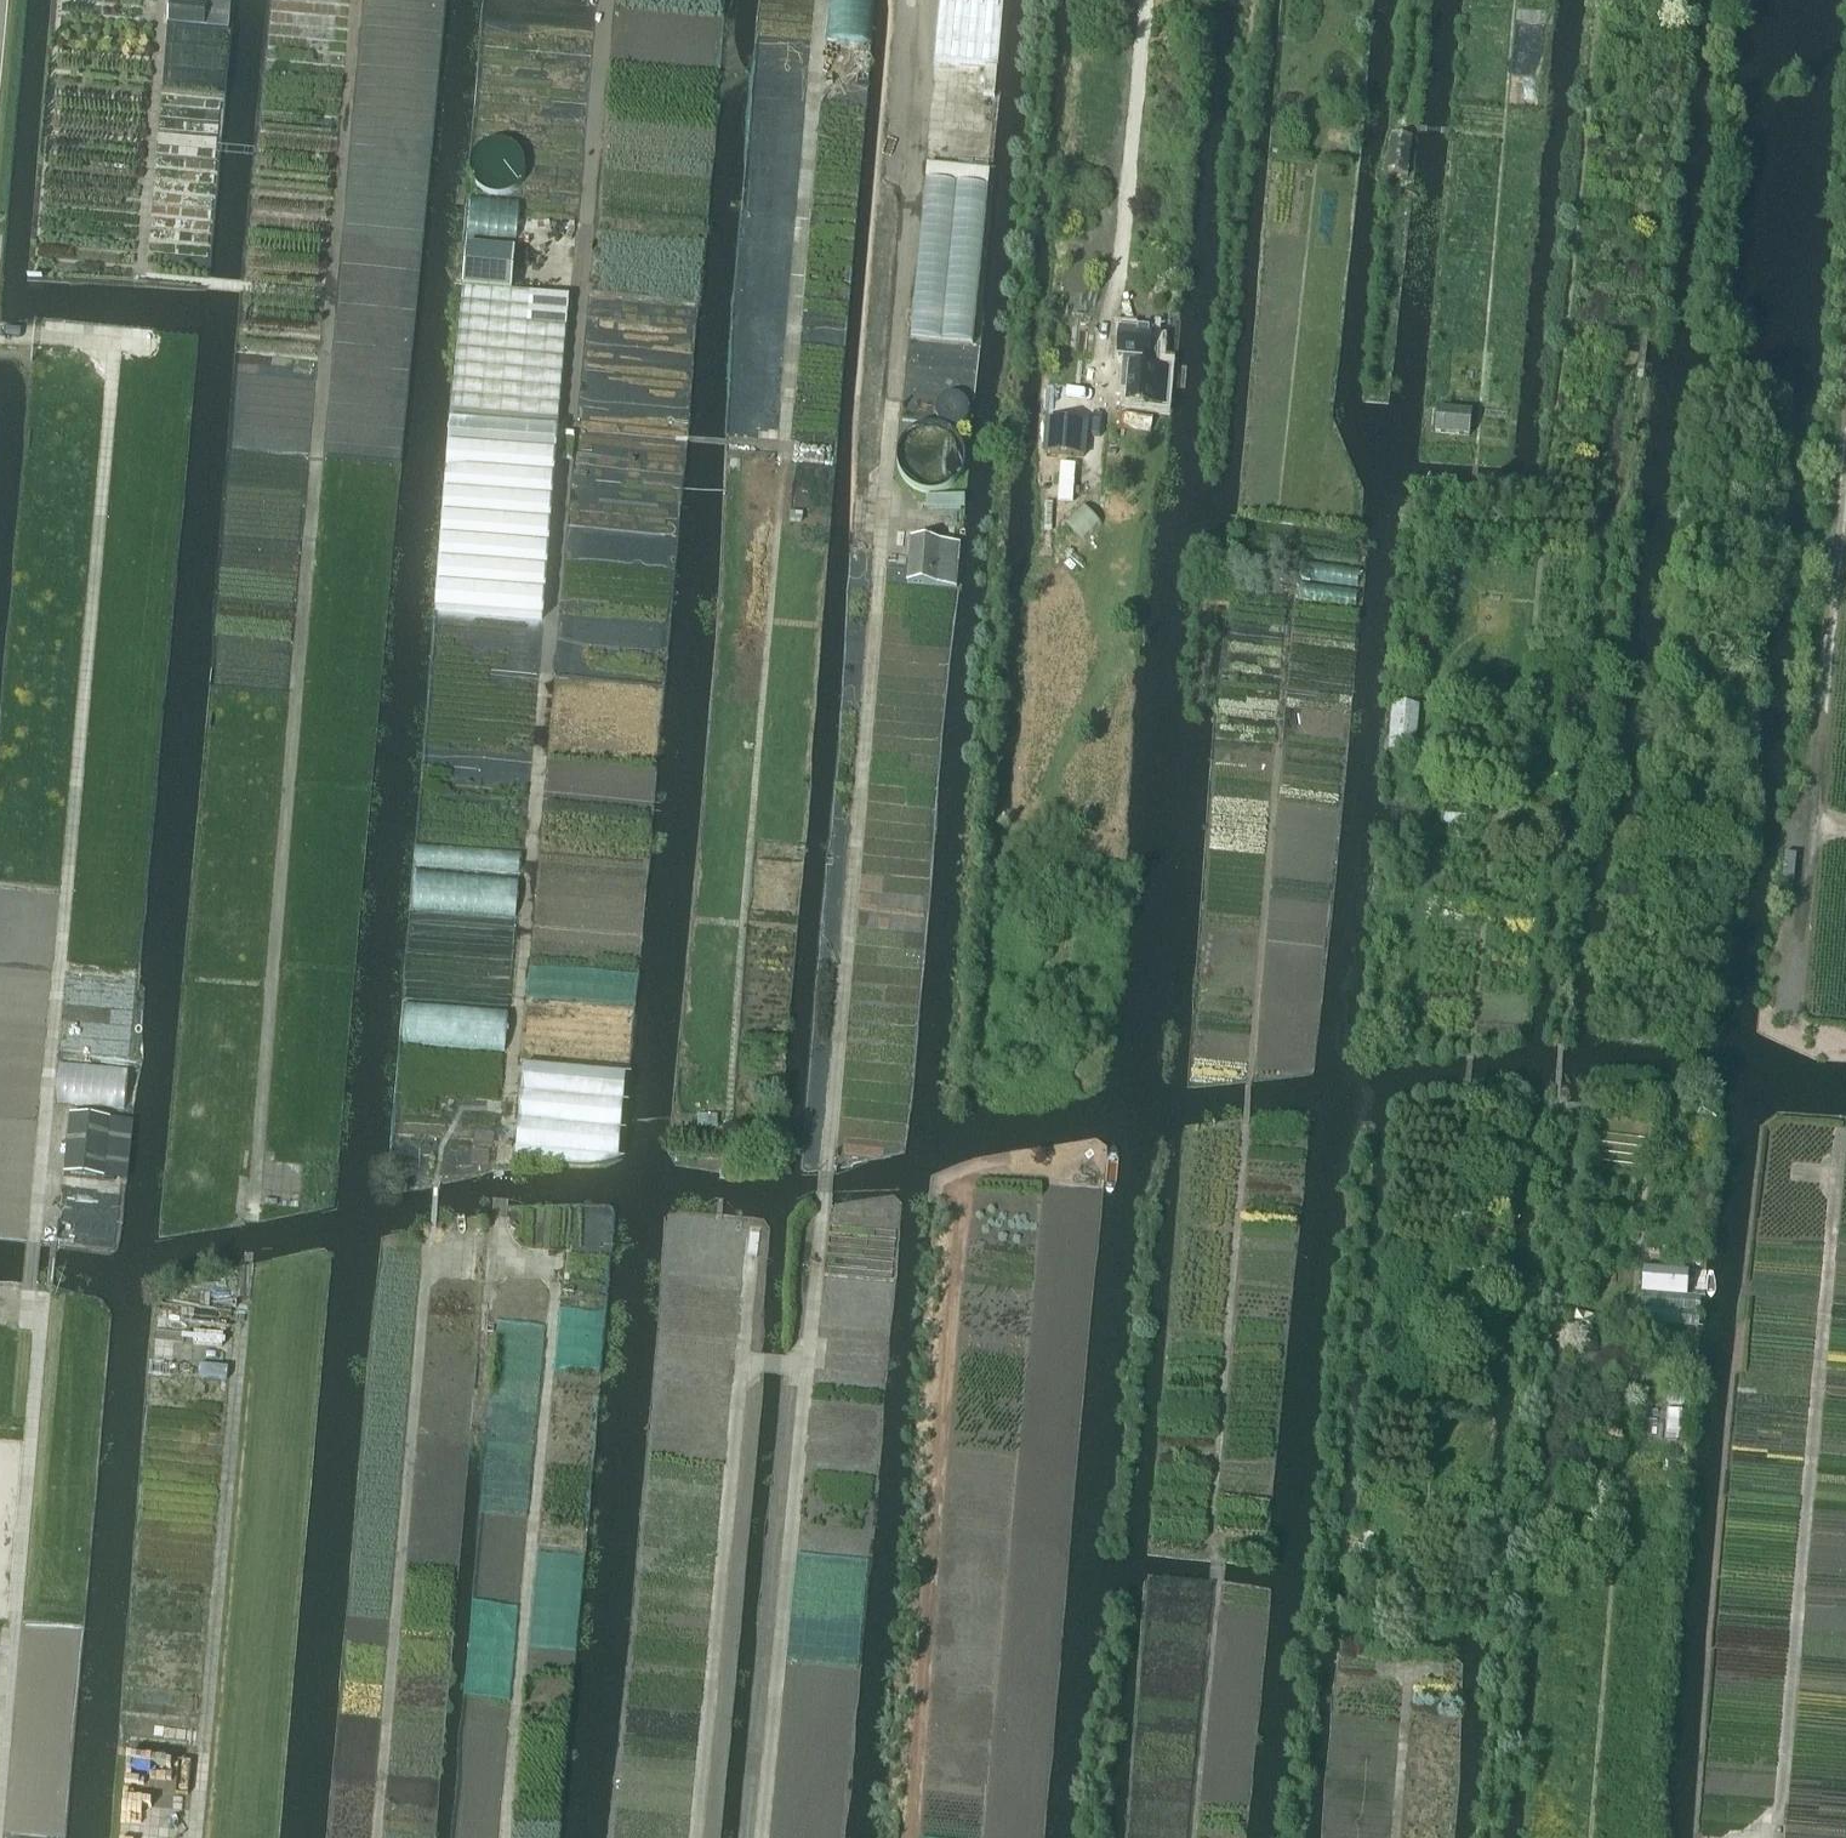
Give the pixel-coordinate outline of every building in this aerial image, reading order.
[(167,24),(203,28),(229,30),(231,9),(231,2),(207,0),(204,0),(203,7),(169,3),(167,24)] [(935,63),(997,69),(1003,0),(940,0),(935,63)] [(1392,136),(1389,176),(1409,178),(1413,138),(1392,136)] [(924,183),(909,338),(973,344),(987,189),(924,183)] [(465,247),(462,287),(510,291),(514,251),(465,247)] [(461,287),(436,610),(540,618),(567,297),(510,291),(462,287),(461,287)] [(1120,331),(1118,357),(1126,358),(1123,390),(1127,390),(1126,404),(1165,407),(1168,371),(1147,369),(1148,349),(1149,350),(1151,334),(1149,334),(1149,332),(1138,331),(1137,333),(1120,331)] [(1437,409),(1434,435),(1469,438),(1471,413),(1437,409)] [(1048,429),(1038,428),(1037,437),(1048,438),(1047,447),(1084,451),(1088,422),(1050,417),(1048,429)] [(967,460),(968,454),(967,448),(966,442),(963,437),(959,431),(954,427),(949,424),(944,422),(937,420),(929,421),(923,422),(917,425),(911,429),(907,434),(904,439),(902,446),(901,453),(901,460),(903,467),(906,472),(911,478),(916,482),(920,485),(928,487),(934,488),(941,487),(945,486),(953,482),(958,478),(963,472),(965,468),(967,460)] [(909,540),(906,584),(957,588),(961,544),(939,543),(909,540)] [(1415,755),(1419,707),(1392,705),(1388,753),(1415,755)] [(1447,811),(1446,825),(1466,826),(1467,812),(1447,811)] [(523,1066),(514,1162),(581,1168),(594,1167),(619,1160),(626,1075),(523,1066)] [(109,1119),(70,1115),(64,1174),(103,1178),(109,1119)] [(1644,1269),(1639,1325),(1697,1329),(1700,1299),(1685,1298),(1687,1273),(1644,1269)]
